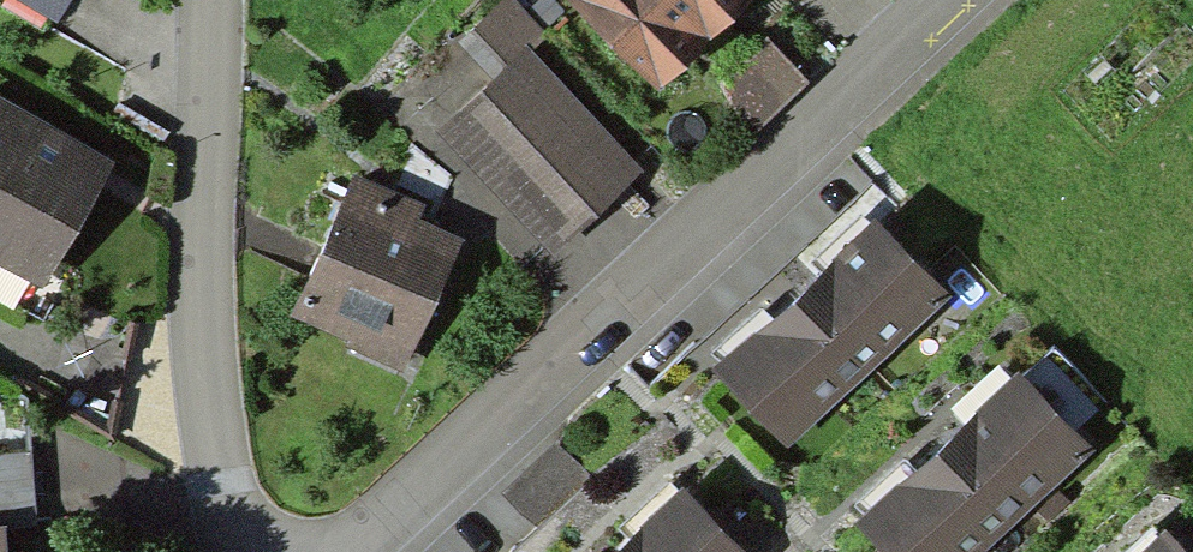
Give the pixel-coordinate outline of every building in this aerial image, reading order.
[(68,16),(77,0),(39,0),(68,16)] [(563,1),(655,97),(688,65),(727,28),(757,0),(564,0),(563,1)] [(762,34),(716,74),(757,121),(803,80),(762,34)] [(436,134),(548,258),(641,175),(529,51),(436,134)] [(42,290),(111,163),(0,102),(0,267),(42,290)] [(465,217),(342,169),(284,317),(407,365),(465,217)] [(785,450),(949,299),(875,220),(820,271),(765,320),(712,370),(785,450)] [(1094,448),(1020,371),(965,424),(910,476),(857,527),(881,551),(985,551),(1094,448)] [(678,493),(628,542),(617,551),(735,551),(678,493)] [(8,523),(0,524),(0,551),(10,551),(8,523)] [(1166,529),(1144,551),(1188,551),(1166,529)]
